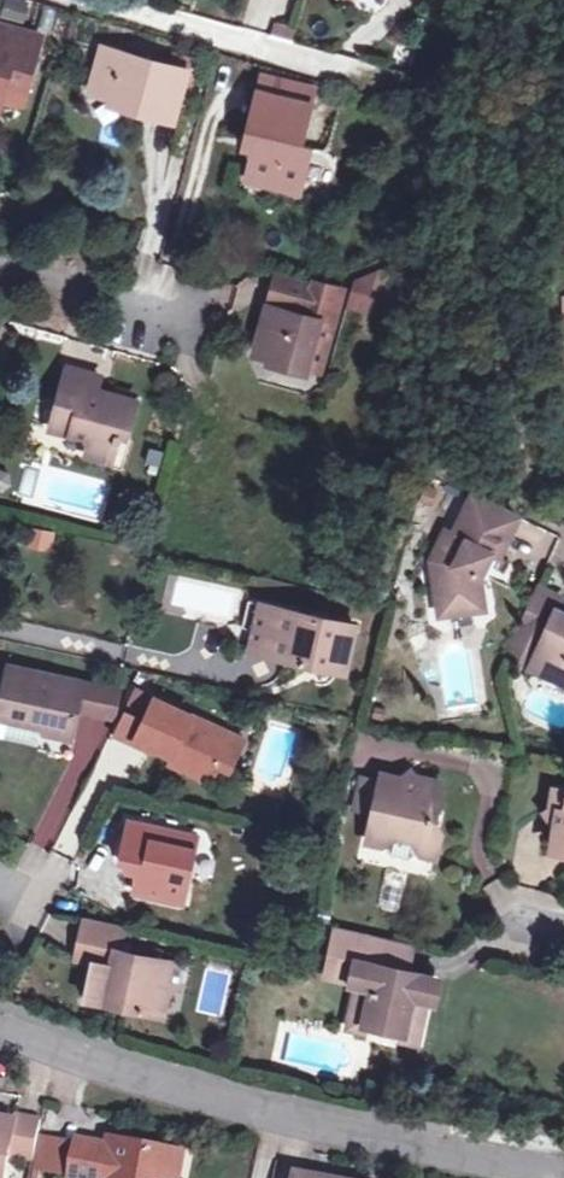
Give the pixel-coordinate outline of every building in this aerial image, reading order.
[(25,0),(5,0),(1,16),(21,20),(25,0)] [(3,101),(8,81),(29,86),(43,37),(0,26),(0,110),(3,101)] [(134,114),(175,124),(189,72),(105,50),(93,94),(136,106),(134,114)] [(265,77),(261,93),(312,106),(316,91),(265,77)] [(23,107),(29,86),(8,81),(3,101),(23,107)] [(312,106),(261,93),(250,135),(259,136),(249,180),(301,193),(312,149),(302,146),(312,106)] [(317,347),(330,351),(347,293),(326,288),(313,285),(303,318),(272,309),(259,358),(309,372),(317,347)] [(322,375),(330,351),(317,347),(309,372),(322,375)] [(139,404),(98,392),(102,379),(69,370),(52,432),(93,443),(90,458),(115,464),(124,428),(132,430),(139,404)] [(158,454),(153,469),(166,473),(170,458),(158,454)] [(482,561),(489,564),(493,555),(501,558),(521,518),(475,496),(457,535),(447,531),(433,562),(446,568),(438,585),(446,618),(489,609),(482,580),(484,577),(476,573),(482,561)] [(28,526),(24,546),(50,552),(55,531),(28,526)] [(484,577),(489,564),(482,561),(476,573),(484,577)] [(433,562),(438,585),(446,568),(433,562)] [(560,612),(563,603),(563,602),(542,590),(521,635),(544,645),(531,670),(563,685),(563,614),(560,612)] [(266,655),(277,607),(261,604),(251,652),(266,655)] [(359,625),(277,607),(266,655),(348,673),(359,625)] [(510,661),(531,670),(544,645),(521,635),(510,661)] [(85,688),(10,671),(0,717),(0,720),(47,731),(46,736),(74,743),(80,713),(85,688)] [(119,696),(85,688),(80,713),(113,721),(119,696)] [(138,742),(159,700),(141,691),(120,733),(138,742)] [(220,770),(235,739),(159,700),(138,742),(174,759),(215,780),(220,770)] [(246,745),(235,739),(220,770),(230,776),(246,745)] [(212,787),(215,780),(174,759),(169,766),(212,787)] [(420,846),(426,858),(443,861),(447,838),(440,827),(447,785),(410,780),(405,784),(384,781),(383,790),(382,798),(385,801),(382,821),(377,848),(394,851),(403,844),(420,846)] [(358,817),(382,821),(385,801),(382,798),(383,790),(363,787),(358,817)] [(555,789),(553,805),(545,813),(556,828),(554,848),(563,849),(563,790),(555,789)] [(174,848),(176,836),(131,826),(123,865),(132,867),(142,869),(140,877),(136,894),(186,904),(198,852),(174,848)] [(200,841),(176,836),(174,848),(198,852),(200,841)] [(416,865),(426,858),(420,846),(403,844),(394,851),(398,862),(416,865)] [(129,875),(140,877),(142,869),(132,867),(129,875)] [(413,882),(396,879),(389,914),(406,917),(413,882)] [(123,928),(84,919),(77,960),(97,964),(90,1002),(109,1005),(109,1004),(127,1007),(127,1010),(165,1018),(172,988),(179,984),(183,967),(119,952),(123,928)] [(394,970),(399,945),(340,932),(335,959),(353,963),(365,966),(354,1018),(375,1023),(406,1030),(425,1035),(436,980),(410,974),(394,970)] [(416,948),(399,945),(394,970),(410,974),(416,948)] [(348,984),(353,963),(335,959),(330,980),(348,984)] [(372,1036),(375,1023),(354,1018),(351,1031),(372,1036)] [(423,1047),(425,1035),(406,1030),(403,1043),(423,1047)] [(10,1158),(30,1162),(38,1118),(14,1113),(13,1118),(0,1116),(0,1177),(6,1177),(10,1158)] [(40,1168),(76,1175),(81,1148),(44,1141),(40,1168)] [(149,1148),(114,1141),(112,1149),(82,1143),(81,1148),(76,1175),(75,1177),(144,1177),(149,1148)] [(149,1148),(144,1177),(182,1177),(187,1156),(149,1148)]
